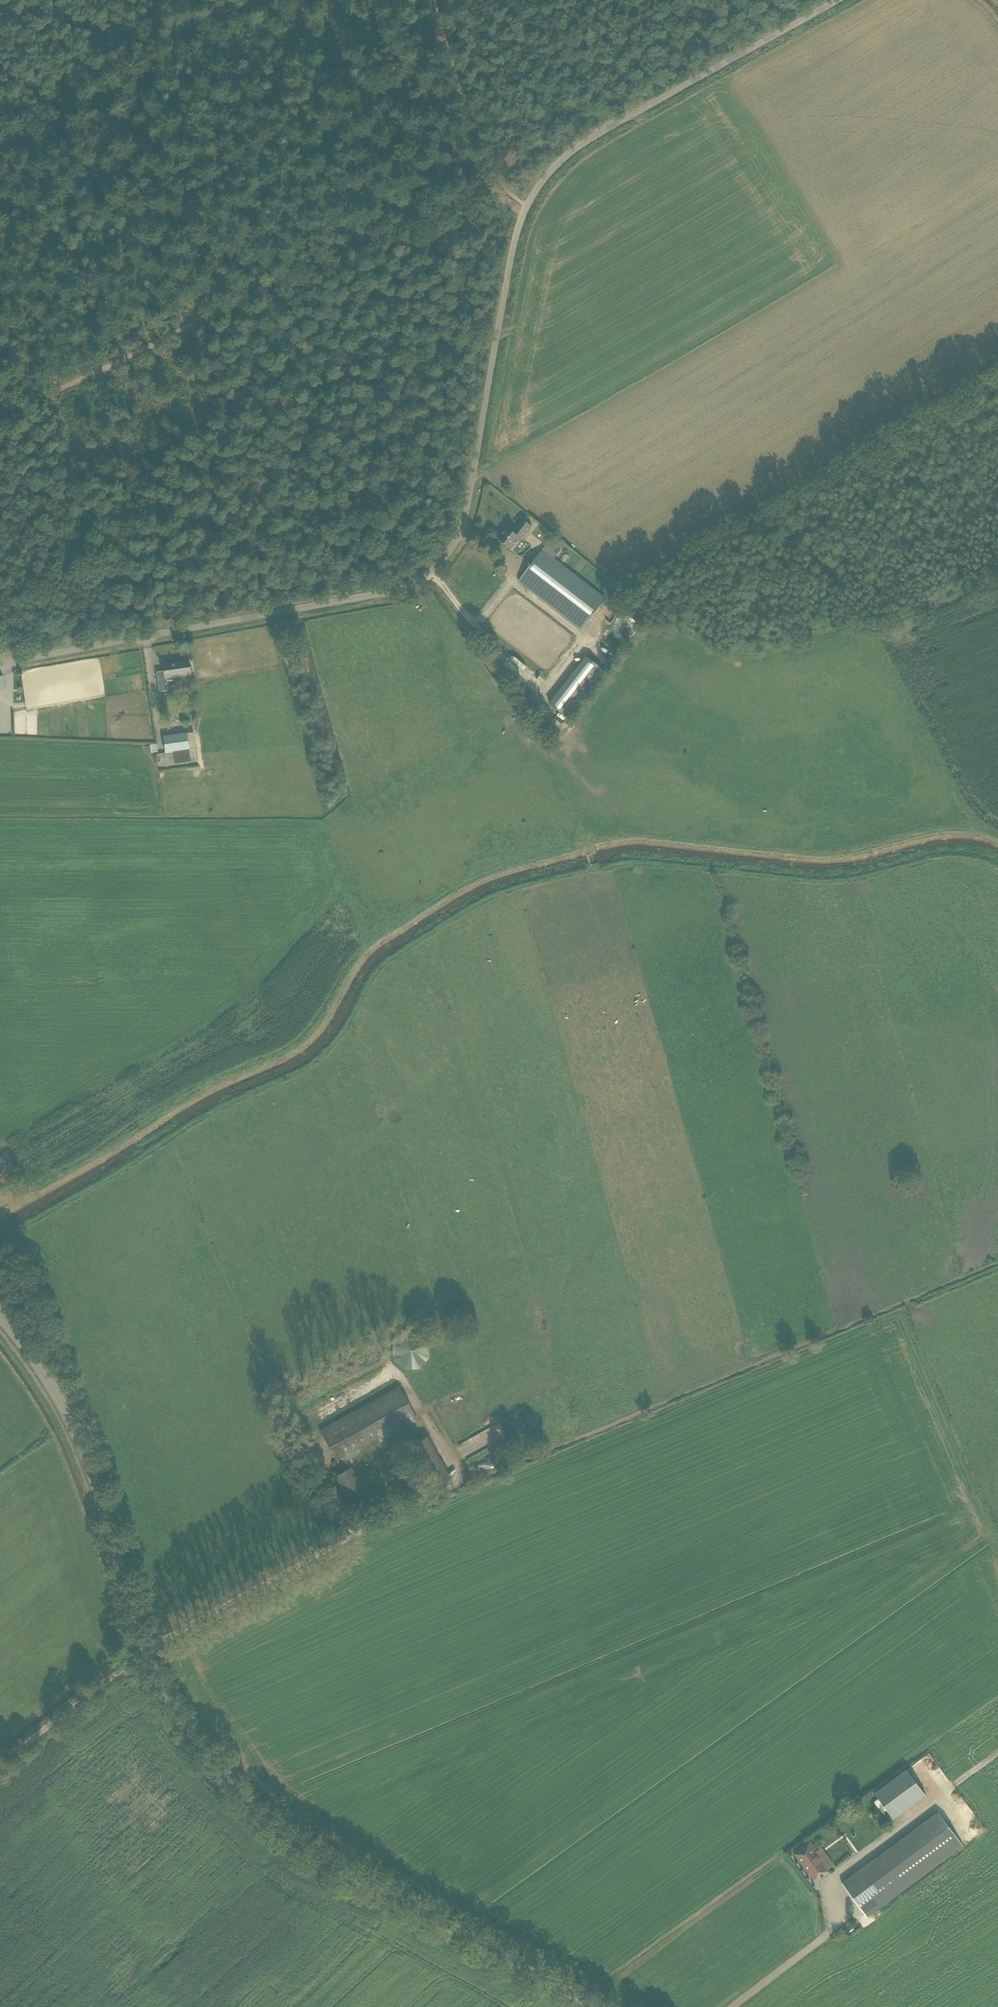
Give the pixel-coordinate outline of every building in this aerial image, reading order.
[(526,543),(522,540),(532,527),(522,520),(513,532),(507,528),(498,540),(511,550),(518,554),(526,543)] [(518,581),(581,630),(605,599),(542,550),(518,581)] [(610,626),(612,637),(621,643),(632,641),(638,633),(636,621),(627,615),(616,617),(610,626)] [(549,705),(570,720),(606,673),(586,657),(549,705)] [(162,665),(164,679),(191,675),(189,661),(162,665)] [(157,684),(158,692),(166,691),(165,683),(157,684)] [(162,737),(165,753),(188,750),(186,734),(162,737)] [(173,765),(188,762),(186,750),(171,753),(173,765)] [(392,1344),(393,1359),(404,1369),(419,1368),(429,1357),(428,1342),(417,1333),(402,1333),(392,1344)] [(336,1477),(346,1495),(361,1487),(346,1460),(417,1420),(398,1387),(320,1431),(339,1464),(344,1473),(336,1477)] [(406,1448),(429,1490),(450,1478),(427,1436),(406,1448)] [(360,1499),(364,1506),(379,1498),(375,1490),(360,1499)] [(902,1770),(871,1793),(889,1818),(921,1795),(902,1770)] [(842,1884),(867,1918),(964,1846),(938,1812),(842,1884)] [(828,1869),(817,1854),(820,1853),(811,1841),(794,1853),(814,1880),(828,1869)]
